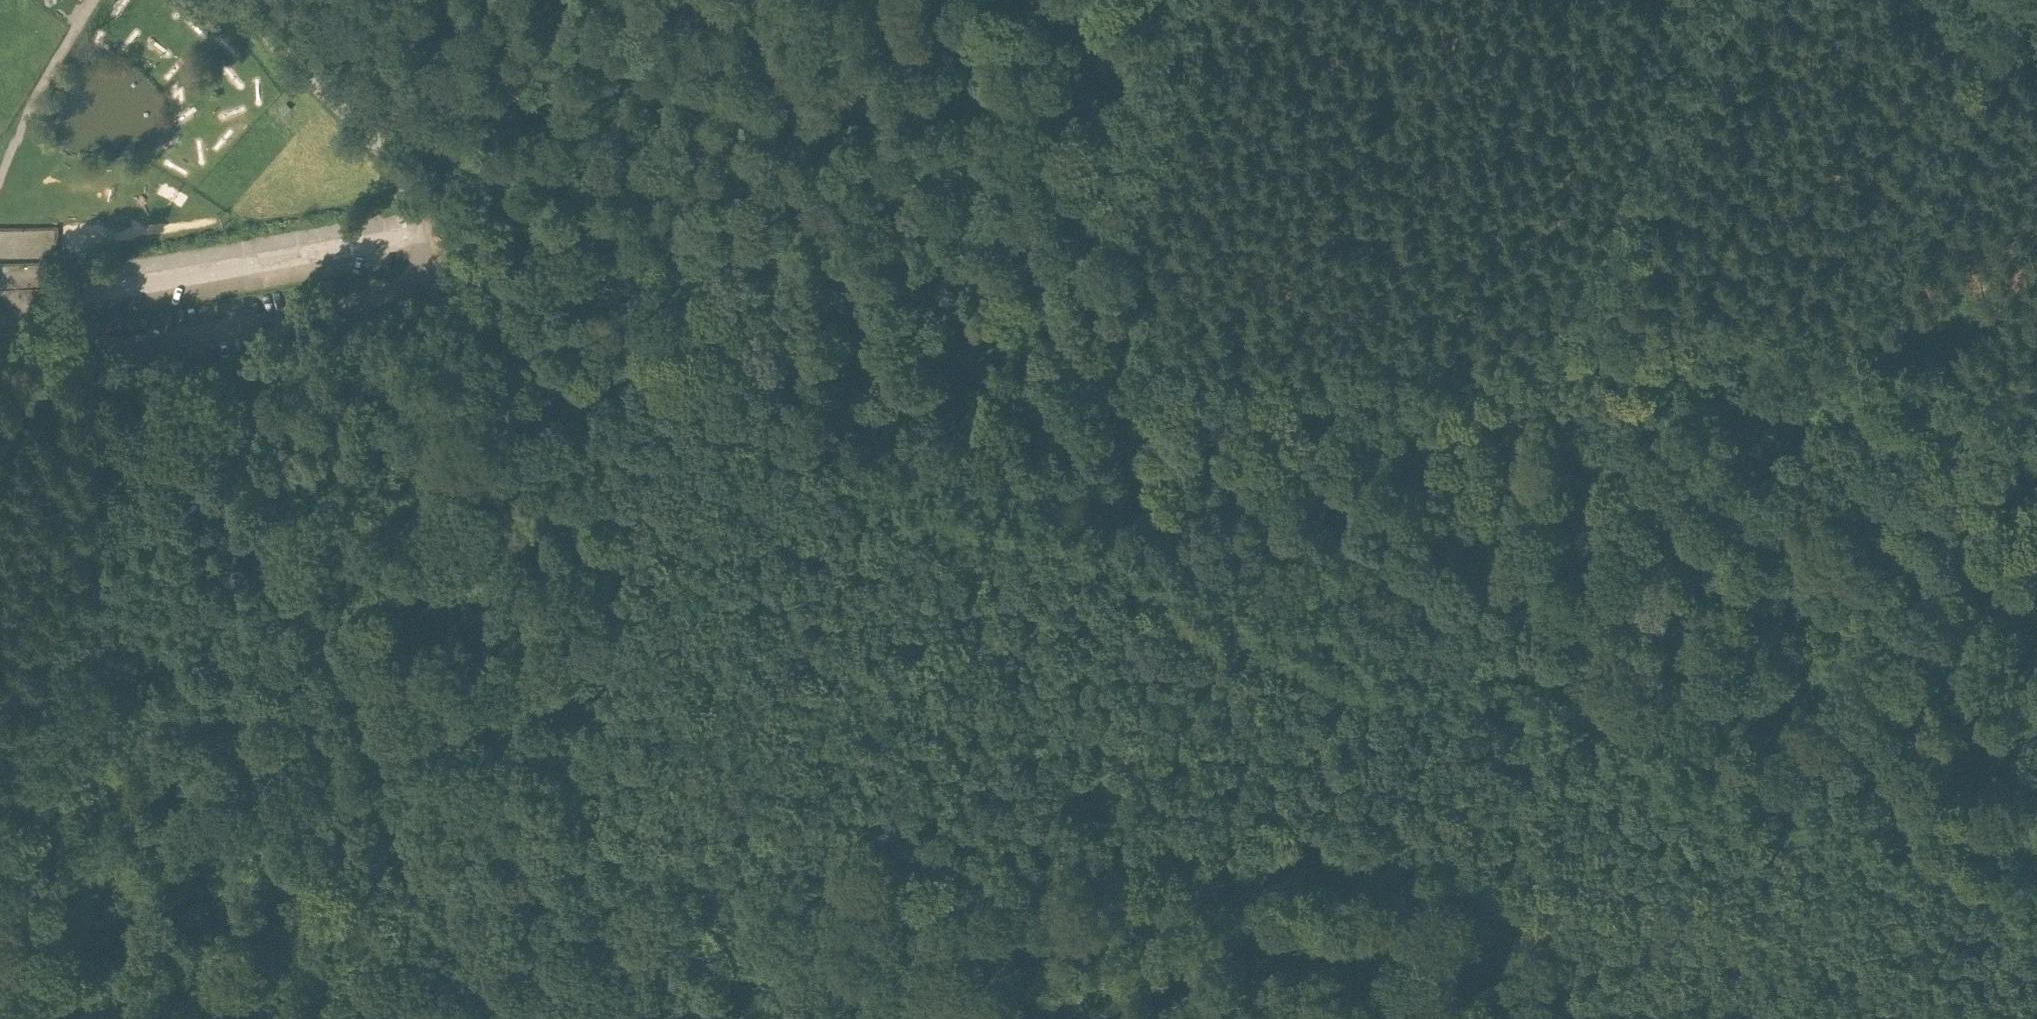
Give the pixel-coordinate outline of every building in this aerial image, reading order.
[(157,199),(182,212),(189,200),(164,186),(157,199)]
